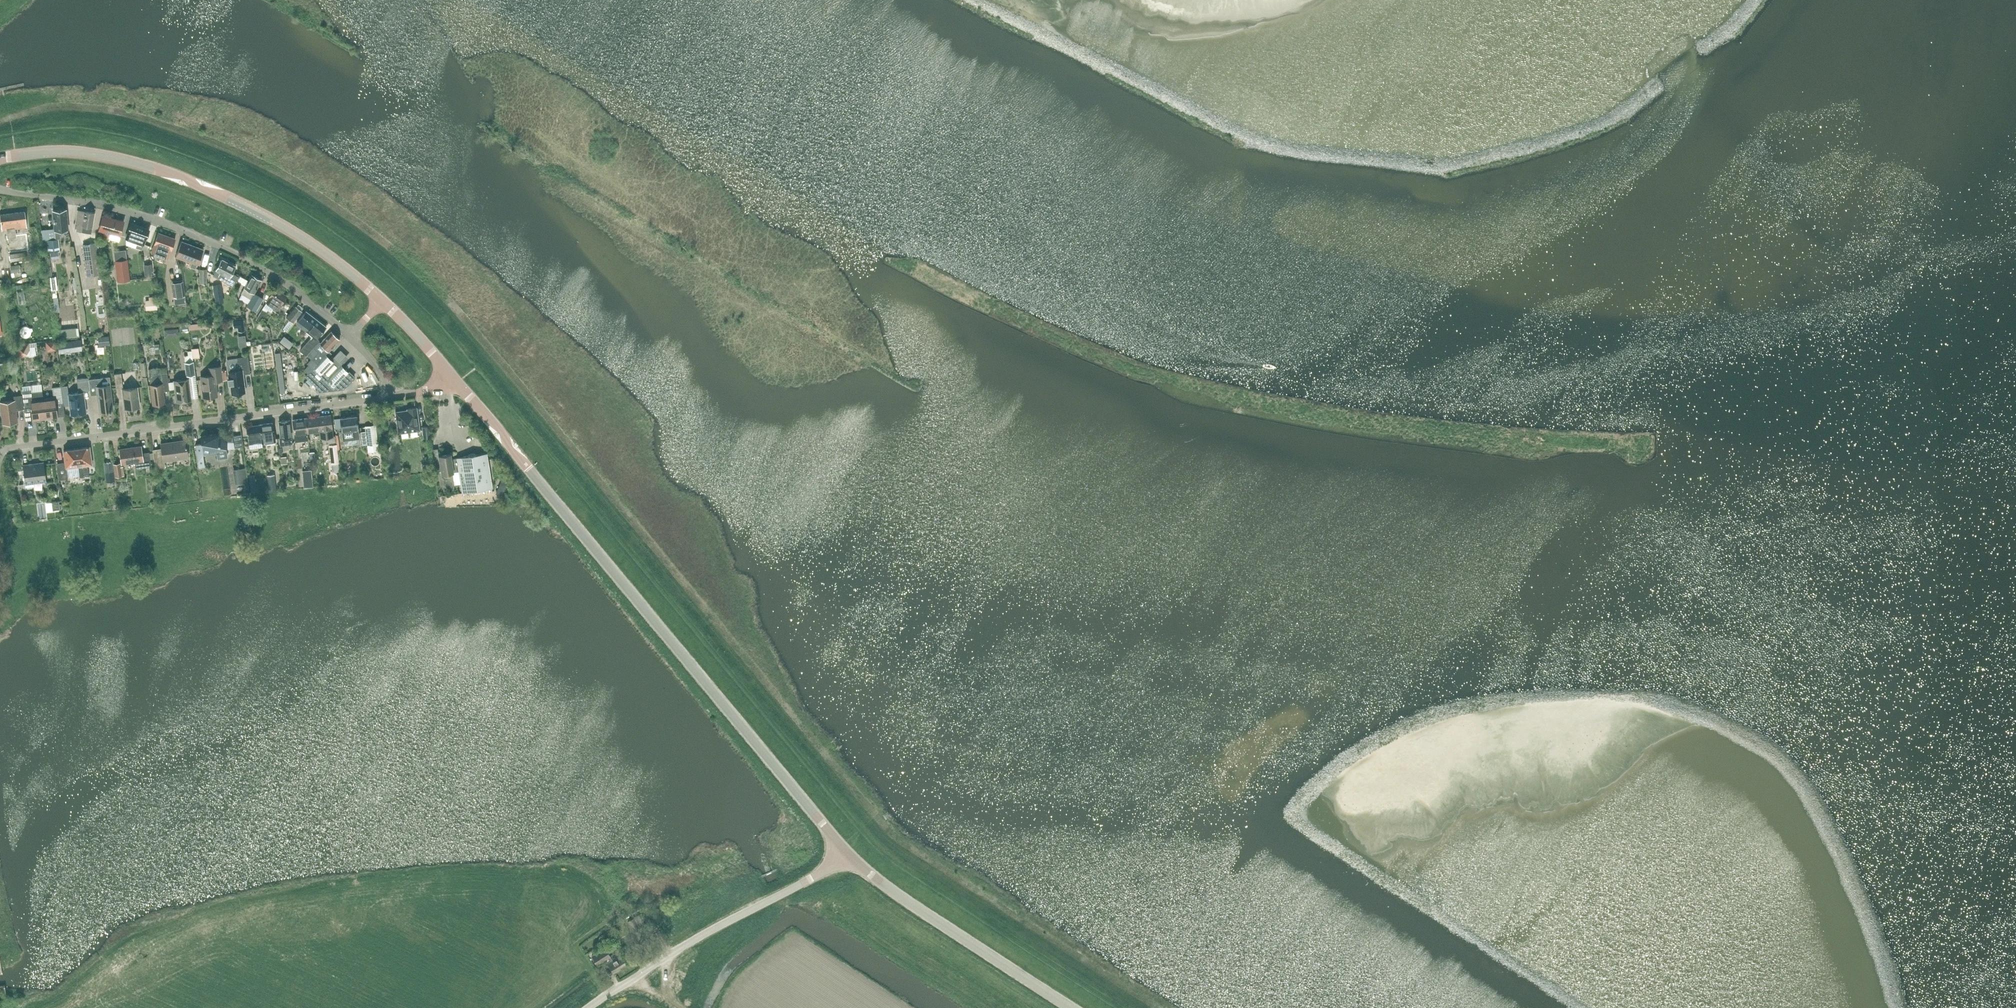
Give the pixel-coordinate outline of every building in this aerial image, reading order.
[(66,209),(53,210),(56,239),(61,239),(60,228),(68,227),(66,209)] [(91,233),(92,227),(94,213),(78,210),(76,224),(78,225),(77,231),(91,233)] [(15,229),(26,227),(24,212),(0,215),(0,222),(1,222),(2,230),(6,230),(9,253),(30,250),(27,233),(16,234),(15,229)] [(99,230),(105,232),(104,235),(119,239),(124,221),(103,215),(99,230)] [(144,244),(149,229),(131,223),(125,238),(137,242),(135,247),(142,249),(143,244),(144,244)] [(175,239),(162,234),(158,233),(154,244),(152,252),(168,257),(171,250),(175,239)] [(58,239),(48,240),(49,252),(54,252),(60,251),(58,239)] [(186,261),(192,245),(182,241),(176,256),(186,261)] [(96,244),(83,245),(87,275),(100,274),(96,244)] [(197,265),(203,249),(192,245),(186,261),(191,263),(190,266),(195,268),(197,265)] [(20,253),(10,254),(13,272),(22,271),(20,253)] [(239,276),(232,273),(235,266),(222,259),(213,276),(233,286),(239,276)] [(114,261),(115,277),(116,281),(128,280),(126,260),(114,261)] [(152,276),(152,264),(144,264),(145,276),(152,276)] [(254,293),(262,280),(251,274),(244,287),(241,293),(250,299),(246,306),(255,311),(263,298),(254,293)] [(183,281),(171,282),(173,297),(174,297),(185,296),(185,295),(183,281)] [(221,284),(213,285),(214,295),(222,293),(221,284)] [(284,306),(284,305),(281,304),(286,296),(275,289),(269,297),(270,297),(256,319),(260,321),(268,309),(271,311),(273,309),(280,313),(284,306)] [(157,309),(156,296),(149,297),(149,300),(145,300),(146,310),(157,309)] [(296,306),(286,318),(293,323),(302,311),(296,306)] [(317,319),(307,310),(297,323),(307,331),(317,319)] [(77,318),(57,320),(58,329),(59,338),(79,336),(78,328),(77,318)] [(307,331),(316,339),(326,326),(317,319),(307,331)] [(244,320),(233,321),(234,328),(237,327),(238,331),(245,330),(244,320)] [(257,328),(262,331),(265,326),(259,323),(257,328)] [(340,339),(331,331),(330,331),(331,332),(320,343),(319,342),(307,354),(312,358),(308,363),(309,364),(304,369),(308,373),(305,376),(308,378),(318,389),(323,384),(330,390),(334,386),(337,390),(343,389),(354,377),(333,357),(331,359),(328,356),(331,353),(329,351),(340,339)] [(109,335),(98,337),(99,346),(110,345),(109,335)] [(292,343),(283,336),(279,341),(288,348),(292,343)] [(316,343),(315,341),(311,338),(301,350),(306,355),(316,343)] [(46,341),(47,350),(56,349),(55,340),(46,341)] [(167,356),(181,354),(180,340),(165,342),(167,356)] [(30,349),(29,342),(16,344),(17,357),(24,357),(30,349)] [(30,351),(31,363),(40,362),(38,350),(30,351)] [(243,374),(250,373),(248,356),(227,359),(229,372),(231,393),(245,391),(243,374)] [(377,360),(381,369),(386,367),(382,358),(377,360)] [(194,361),(184,362),(186,375),(195,374),(194,361)] [(203,397),(217,395),(216,381),(222,380),(220,366),(209,368),(210,375),(201,376),(203,397)] [(169,390),(168,382),(167,372),(161,373),(162,383),(150,385),(153,405),(165,403),(163,391),(169,390)] [(116,388),(123,387),(121,373),(114,374),(116,388)] [(89,379),(89,377),(77,379),(79,392),(69,394),(71,414),(86,413),(83,391),(90,390),(89,379)] [(91,395),(96,394),(97,394),(99,411),(113,409),(110,384),(102,385),(101,379),(96,380),(96,378),(89,379),(90,390),(91,395)] [(176,401),(191,400),(189,379),(174,381),(174,382),(175,389),(176,401)] [(63,402),(61,386),(52,387),(54,398),(43,399),(46,418),(57,416),(56,403),(63,402)] [(140,406),(137,387),(122,389),(124,408),(140,406)] [(32,392),(31,390),(22,391),(24,407),(32,406),(33,419),(46,418),(43,399),(42,390),(32,392)] [(16,410),(17,410),(24,409),(22,395),(14,396),(14,400),(0,402),(3,423),(18,421),(16,410)] [(395,412),(398,433),(419,430),(416,408),(407,409),(407,410),(395,412)] [(320,434),(321,438),(326,437),(327,443),(334,442),(331,415),(318,416),(320,434)] [(314,435),(320,434),(318,416),(306,418),(307,431),(308,431),(314,430),(314,435)] [(356,416),(340,418),(343,441),(360,439),(356,416)] [(308,432),(308,431),(307,431),(306,418),(293,420),(296,441),(309,439),(308,432)] [(226,430),(246,430),(246,420),(226,421),(226,430)] [(292,444),(291,436),(289,420),(279,422),(281,437),(279,437),(280,446),(292,444)] [(274,434),(273,428),(273,423),(260,424),(262,442),(275,441),(274,434)] [(249,444),(262,442),(260,424),(246,426),(248,438),(248,437),(249,444)] [(378,444),(378,443),(377,424),(376,425),(374,425),(364,426),(365,431),(367,444),(367,445),(378,444)] [(226,449),(243,446),(242,435),(224,437),(223,431),(199,434),(200,443),(195,444),(198,467),(204,466),(202,452),(216,450),(217,458),(227,457),(226,449)] [(173,441),(161,443),(162,449),(159,449),(159,450),(154,451),(154,449),(153,450),(156,468),(165,467),(164,461),(188,457),(186,441),(173,443),(173,441)] [(339,463),(337,444),(329,445),(331,464),(338,463),(339,463)] [(149,452),(142,453),(141,446),(120,449),(122,463),(135,461),(136,468),(151,466),(149,452)] [(64,450),(65,461),(56,463),(59,479),(68,478),(66,468),(79,466),(80,476),(89,475),(88,467),(87,467),(87,465),(92,464),(90,447),(64,450)] [(264,449),(252,449),(253,457),(265,457),(264,449)] [(462,492),(480,489),(492,487),(487,453),(451,459),(451,454),(439,456),(442,474),(459,471),(462,492)] [(122,476),(120,462),(113,463),(115,477),(122,476)] [(166,470),(192,469),(192,462),(166,463),(166,470)] [(23,465),(25,485),(25,487),(34,486),(33,484),(46,482),(44,463),(44,465),(33,466),(32,464),(23,465)] [(243,468),(234,469),(236,484),(244,482),(243,468)] [(312,469),(302,470),(304,488),(314,487),(312,469)] [(276,491),(275,474),(267,475),(269,491),(276,491)] [(248,476),(250,492),(257,491),(254,475),(248,476)] [(499,484),(497,489),(506,493),(508,488),(499,484)] [(29,498),(51,494),(49,485),(27,489),(29,498)] [(60,509),(59,501),(52,502),(53,510),(60,509)] [(641,928),(634,917),(627,921),(634,933),(641,928)] [(626,964),(618,951),(611,956),(605,946),(591,955),(597,964),(606,959),(614,972),(626,964)]
